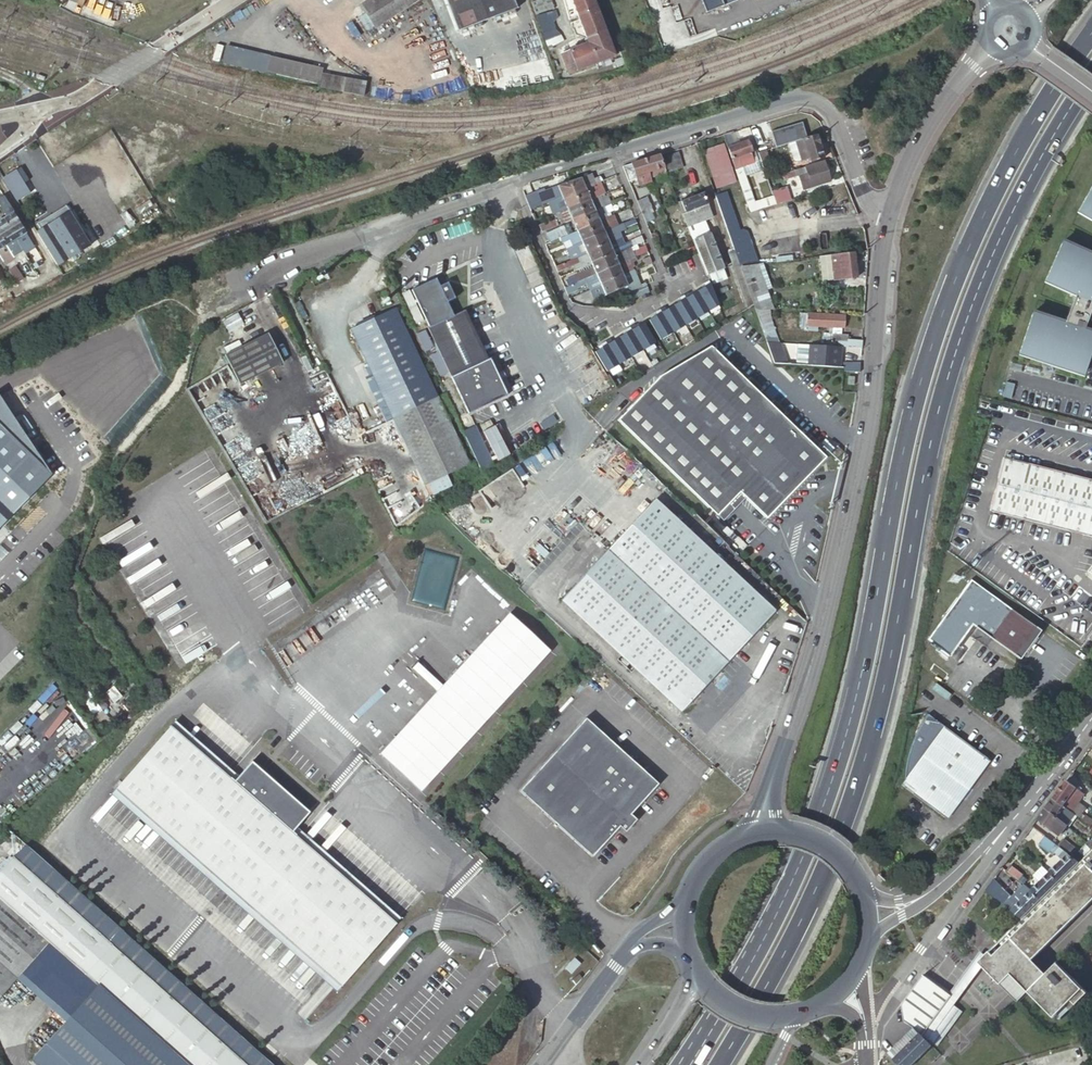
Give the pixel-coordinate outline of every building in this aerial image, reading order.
[(360,6),(375,29),(419,0),(369,0),(360,6)] [(484,0),(437,0),(450,33),(491,17),(484,0)] [(491,17),(491,18),(515,9),(512,0),(484,0),(491,17)] [(566,41),(549,0),(546,0),(532,6),(549,48),(566,41)] [(592,0),(570,0),(588,45),(561,56),(568,76),(615,57),(592,0)] [(707,11),(734,0),(703,0),(707,11)] [(297,80),(350,91),(352,81),(353,75),(300,64),(297,80)] [(395,101),(397,87),(353,81),(351,95),(395,101)] [(794,143),(806,139),(802,127),(796,129),(794,126),(782,130),(787,145),(794,143)] [(770,133),(775,149),(787,145),(782,130),(770,133)] [(749,212),(756,210),(741,168),(757,163),(753,153),(751,153),(747,141),(733,146),(729,134),(722,136),(749,212)] [(823,159),(815,136),(806,139),(794,143),(800,163),(809,160),(811,163),(823,159)] [(793,165),(800,163),(794,143),(787,145),(793,165)] [(676,151),(660,158),(665,171),(681,164),(676,151)] [(765,152),(757,154),(761,165),(769,162),(765,152)] [(659,155),(622,167),(628,182),(635,179),(637,186),(651,182),(650,178),(666,173),(665,171),(660,158),(659,155)] [(830,183),(824,162),(805,167),(807,174),(803,175),(806,185),(804,186),(805,189),(812,187),(812,188),(830,183)] [(20,167),(15,170),(23,185),(28,181),(20,167)] [(602,182),(615,176),(612,168),(599,174),(600,176),(602,182)] [(15,170),(2,178),(16,201),(28,193),(23,185),(15,170)] [(798,170),(783,174),(785,181),(796,177),(795,174),(799,173),(798,170)] [(585,189),(600,183),(602,182),(600,176),(593,179),(591,174),(580,178),(585,189)] [(573,194),(585,189),(580,178),(569,183),(573,194)] [(50,217),(28,181),(23,185),(28,193),(45,221),(50,217)] [(554,202),(563,199),(573,194),(569,183),(550,191),(554,202)] [(590,200),(597,197),(600,196),(605,194),(600,183),(585,189),(590,200)] [(1075,213),(1091,222),(1091,183),(1075,213)] [(772,186),(773,201),(788,200),(787,184),(772,186)] [(573,194),(578,205),(590,200),(585,189),(573,194)] [(525,197),(530,209),(549,204),(554,202),(550,191),(544,193),(543,190),(525,197)] [(28,193),(16,201),(26,217),(32,228),(45,221),(28,193)] [(685,214),(682,215),(687,227),(712,217),(703,193),(680,202),(685,214)] [(715,197),(731,244),(742,241),(739,231),(725,193),(715,197)] [(563,199),(567,209),(578,205),(573,194),(563,199)] [(597,197),(601,208),(605,207),(600,196),(597,197)] [(594,211),(601,208),(597,197),(590,200),(594,211)] [(6,215),(12,211),(5,198),(0,201),(0,206),(6,215)] [(646,198),(636,202),(643,217),(653,213),(646,198)] [(675,198),(662,203),(669,219),(682,214),(675,198)] [(553,214),(567,209),(563,199),(554,202),(549,204),(553,214)] [(578,205),(583,216),(594,211),(590,200),(578,205)] [(609,218),(610,217),(608,213),(613,210),(611,204),(605,207),(601,208),(604,215),(597,217),(599,222),(609,218)] [(567,209),(572,220),(583,216),(578,205),(567,209)] [(588,227),(599,222),(597,217),(604,215),(601,208),(594,211),(583,216),(588,227)] [(6,215),(3,217),(2,218),(8,228),(18,222),(21,220),(18,215),(16,217),(12,211),(6,215)] [(69,212),(35,232),(55,266),(70,258),(89,246),(69,212)] [(618,227),(628,222),(624,214),(614,219),(618,227)] [(682,214),(669,219),(675,233),(687,228),(687,227),(682,215),(682,214)] [(572,220),(577,231),(588,227),(583,216),(572,220)] [(0,219),(0,233),(8,228),(2,218),(0,219)] [(608,243),(619,239),(616,234),(636,225),(633,220),(628,222),(618,227),(604,233),(608,243)] [(14,238),(25,232),(18,222),(8,228),(14,238)] [(592,238),(604,233),(599,222),(588,227),(592,238)] [(588,227),(577,231),(582,242),(592,238),(588,227)] [(8,228),(0,233),(0,236),(5,244),(14,238),(8,228)] [(739,266),(756,264),(758,264),(747,232),(742,230),(739,231),(742,241),(731,244),(739,266)] [(577,231),(559,239),(561,243),(564,242),(568,240),(570,247),(582,242),(577,231)] [(22,250),(23,252),(33,246),(25,232),(14,238),(22,250)] [(597,248),(608,243),(604,233),(592,238),(597,248)] [(694,244),(692,240),(690,236),(686,237),(685,233),(681,234),(683,238),(675,242),(678,250),(694,244)] [(694,244),(706,276),(723,269),(709,234),(692,240),(694,244)] [(643,242),(641,237),(630,241),(632,246),(643,242)] [(12,256),(22,250),(14,238),(5,244),(12,256)] [(584,249),(586,253),(597,248),(592,238),(582,242),(584,249)] [(597,248),(602,259),(613,255),(611,250),(622,245),(619,239),(608,243),(597,248)] [(632,246),(630,241),(622,245),(611,250),(613,255),(623,250),(632,246)] [(568,255),(569,255),(584,249),(582,242),(570,247),(566,248),(565,249),(568,255)] [(1091,256),(1061,242),(1043,282),(1073,296),(1064,324),(1031,313),(1017,355),(1041,363),(1057,368),(1080,376),(1091,339),(1091,333),(1082,329),(1091,304),(1091,256)] [(12,256),(5,244),(0,248),(0,258),(2,262),(12,256)] [(633,259),(647,252),(645,247),(630,253),(633,259)] [(586,253),(591,264),(602,260),(602,259),(597,248),(586,253)] [(571,260),(586,253),(584,249),(569,255),(571,260)] [(617,265),(633,259),(630,253),(625,255),(623,250),(613,255),(617,265)] [(577,262),(580,269),(591,264),(586,253),(571,260),(554,267),(556,271),(577,262)] [(853,253),(830,256),(831,262),(833,281),(856,278),(853,253)] [(613,255),(602,259),(606,270),(617,265),(613,255)] [(644,266),(651,263),(649,256),(641,259),(644,266)] [(591,264),(596,275),(606,270),(602,259),(602,260),(591,264)] [(568,287),(574,284),(596,275),(591,264),(580,269),(581,272),(574,275),(575,277),(565,281),(568,287)] [(752,305),(754,309),(773,310),(756,264),(739,266),(752,305)] [(611,280),(622,275),(617,265),(606,270),(611,280)] [(576,289),(578,294),(590,289),(600,285),(611,280),(606,270),(596,275),(574,284),(576,289)] [(630,275),(632,274),(631,271),(622,275),(611,280),(615,290),(624,287),(626,286),(624,281),(631,278),(630,275)] [(630,293),(639,289),(632,274),(630,275),(631,278),(624,281),(626,286),(630,293)] [(626,294),(624,287),(615,290),(611,280),(600,285),(604,295),(607,293),(611,300),(626,294)] [(697,290),(709,310),(718,305),(708,280),(703,283),(705,286),(697,290)] [(440,289),(436,281),(411,292),(428,329),(453,318),(447,305),(455,301),(447,285),(440,289)] [(564,288),(568,296),(571,295),(570,291),(576,289),(574,284),(568,287),(564,288)] [(10,299),(21,294),(18,290),(16,285),(6,291),(10,299)] [(600,285),(590,289),(594,299),(604,295),(600,285)] [(633,299),(646,292),(643,286),(639,289),(630,293),(633,299)] [(568,296),(569,298),(578,294),(576,289),(570,291),(571,295),(568,296)] [(683,294),(697,317),(709,310),(697,290),(689,295),(687,292),(683,294)] [(673,305),(685,325),(697,317),(683,294),(678,297),(680,300),(673,305)] [(659,309),(673,332),(685,325),(673,305),(665,309),(663,306),(659,309)] [(648,319),(660,339),(673,332),(659,309),(654,311),(656,314),(648,319)] [(352,330),(393,418),(436,397),(394,310),(352,330)] [(453,318),(428,329),(427,330),(437,352),(447,373),(449,378),(487,361),(464,312),(453,318)] [(832,315),(794,313),(793,325),(832,328),(832,315)] [(768,317),(761,319),(768,340),(775,338),(768,317)] [(629,327),(643,349),(655,342),(643,322),(635,327),(633,324),(629,327)] [(643,367),(693,338),(688,326),(638,354),(643,367)] [(626,332),(619,337),(631,356),(643,349),(629,327),(624,329),(626,332)] [(425,332),(416,336),(424,353),(432,349),(425,332)] [(818,345),(861,348),(861,340),(847,340),(847,335),(819,333),(818,345)] [(268,334),(225,355),(237,380),(280,358),(268,334)] [(631,356),(619,337),(611,341),(609,338),(605,341),(619,364),(631,356)] [(619,364),(605,341),(601,343),(603,346),(595,351),(606,371),(619,364)] [(768,519),(826,457),(711,347),(661,376),(618,421),(718,517),(740,493),(768,519)] [(839,348),(818,347),(817,362),(838,364),(839,348)] [(447,373),(437,352),(429,356),(438,377),(447,373)] [(487,361),(449,378),(467,415),(507,396),(500,381),(505,379),(502,372),(497,374),(490,359),(487,361)] [(436,397),(393,418),(424,484),(446,474),(468,464),(436,397)] [(0,400),(0,523),(49,473),(0,400)] [(469,421),(459,425),(462,431),(471,426),(469,421)] [(496,421),(483,426),(495,458),(507,454),(496,421)] [(461,433),(481,475),(493,467),(474,427),(461,433)] [(1091,538),(1091,481),(1003,459),(989,512),(1091,538)] [(446,474),(424,484),(428,493),(451,483),(446,474)] [(562,600),(682,711),(775,610),(655,499),(562,600)] [(1039,630),(969,580),(927,640),(949,656),(971,625),(1019,659),(1039,630)] [(1040,610),(1082,637),(1091,622),(1091,611),(1055,587),(1040,610)] [(401,741),(432,770),(433,770),(442,778),(559,649),(519,613),(401,741)] [(987,758),(929,715),(926,719),(923,723),(920,730),(917,738),(914,743),(911,751),(909,758),(909,762),(908,767),(908,774),(900,784),(944,816),(987,758)] [(659,784),(587,717),(520,790),(593,857),(620,826),(626,832),(638,819),(632,814),(659,784)] [(170,724),(114,788),(340,985),(396,921),(292,830),(309,810),(251,760),(234,779),(170,724)] [(413,790),(432,770),(401,741),(382,762),(413,790)] [(433,770),(429,775),(438,783),(442,778),(433,770)] [(1077,788),(1066,779),(1053,797),(1071,810),(1077,803),(1069,797),(1077,788)] [(1084,793),(1077,788),(1069,797),(1077,803),(1079,799),(1084,793)] [(1053,797),(1045,807),(1062,820),(1067,814),(1071,816),(1074,812),(1071,810),(1053,797)] [(1077,803),(1071,810),(1074,812),(1079,816),(1080,817),(1088,806),(1079,799),(1077,803)] [(1042,811),(1034,822),(1045,830),(1049,826),(1052,822),(1057,826),(1062,820),(1045,807),(1042,811)] [(1067,814),(1062,820),(1069,826),(1070,827),(1079,816),(1074,812),(1071,816),(1067,814)] [(1052,822),(1049,826),(1061,836),(1069,826),(1062,820),(1057,826),(1052,822)] [(1062,858),(1049,871),(1060,881),(1079,861),(1072,855),(1060,846),(1045,835),(1039,843),(1054,854),(1055,853),(1062,858)] [(1072,855),(1079,861),(1090,851),(1082,845),(1079,849),(1072,855)] [(1091,849),(1090,851),(1079,861),(1060,881),(1050,890),(1040,900),(1020,919),(1000,940),(997,943),(984,955),(979,960),(983,964),(1001,983),(1012,972),(1030,954),(1033,958),(1091,901),(1091,899),(1090,896),(1091,894),(1091,848),(1091,849)] [(63,901),(12,857),(0,871),(0,897),(50,942),(141,1023),(188,1064),(249,1064),(212,1033),(63,901)] [(1011,864),(1006,870),(1017,879),(1021,873),(1011,864)] [(1040,880),(1050,890),(1060,881),(1049,871),(1041,865),(1036,872),(1042,878),(1040,880)] [(1012,895),(991,880),(991,881),(983,891),(1009,911),(1030,890),(1023,885),(1023,884),(1012,895)] [(1030,890),(1040,900),(1050,890),(1040,880),(1038,882),(1030,890)] [(1030,890),(1009,911),(1011,912),(1020,919),(1040,900),(1030,890)] [(50,942),(0,897),(0,998),(18,978),(50,942)] [(50,942),(18,978),(67,1019),(47,1043),(74,1064),(188,1064),(50,942)] [(952,1005),(983,964),(979,960),(984,955),(978,951),(963,971),(959,976),(948,991),(951,993),(923,1033),(928,1038),(952,1005)] [(1047,973),(1033,958),(1030,954),(1012,972),(1030,991),(1047,973)] [(1058,962),(1047,973),(1030,991),(1055,1017),(1066,1005),(1070,1010),(1088,992),(1058,962)] [(1030,991),(1012,972),(1001,983),(1019,1001),(1030,991)] [(933,1044),(928,1038),(923,1033),(951,993),(948,991),(946,990),(938,984),(917,1014),(914,1027),(931,1045),(933,1044)] [(933,1044),(935,1046),(961,1011),(952,1005),(928,1038),(933,1044)] [(212,1033),(249,1064),(261,1064),(217,1027),(212,1033)] [(931,1045),(914,1027),(913,1028),(889,1052),(901,1064),(911,1064),(931,1045)] [(47,1043),(34,1059),(41,1064),(74,1064),(47,1043)]
